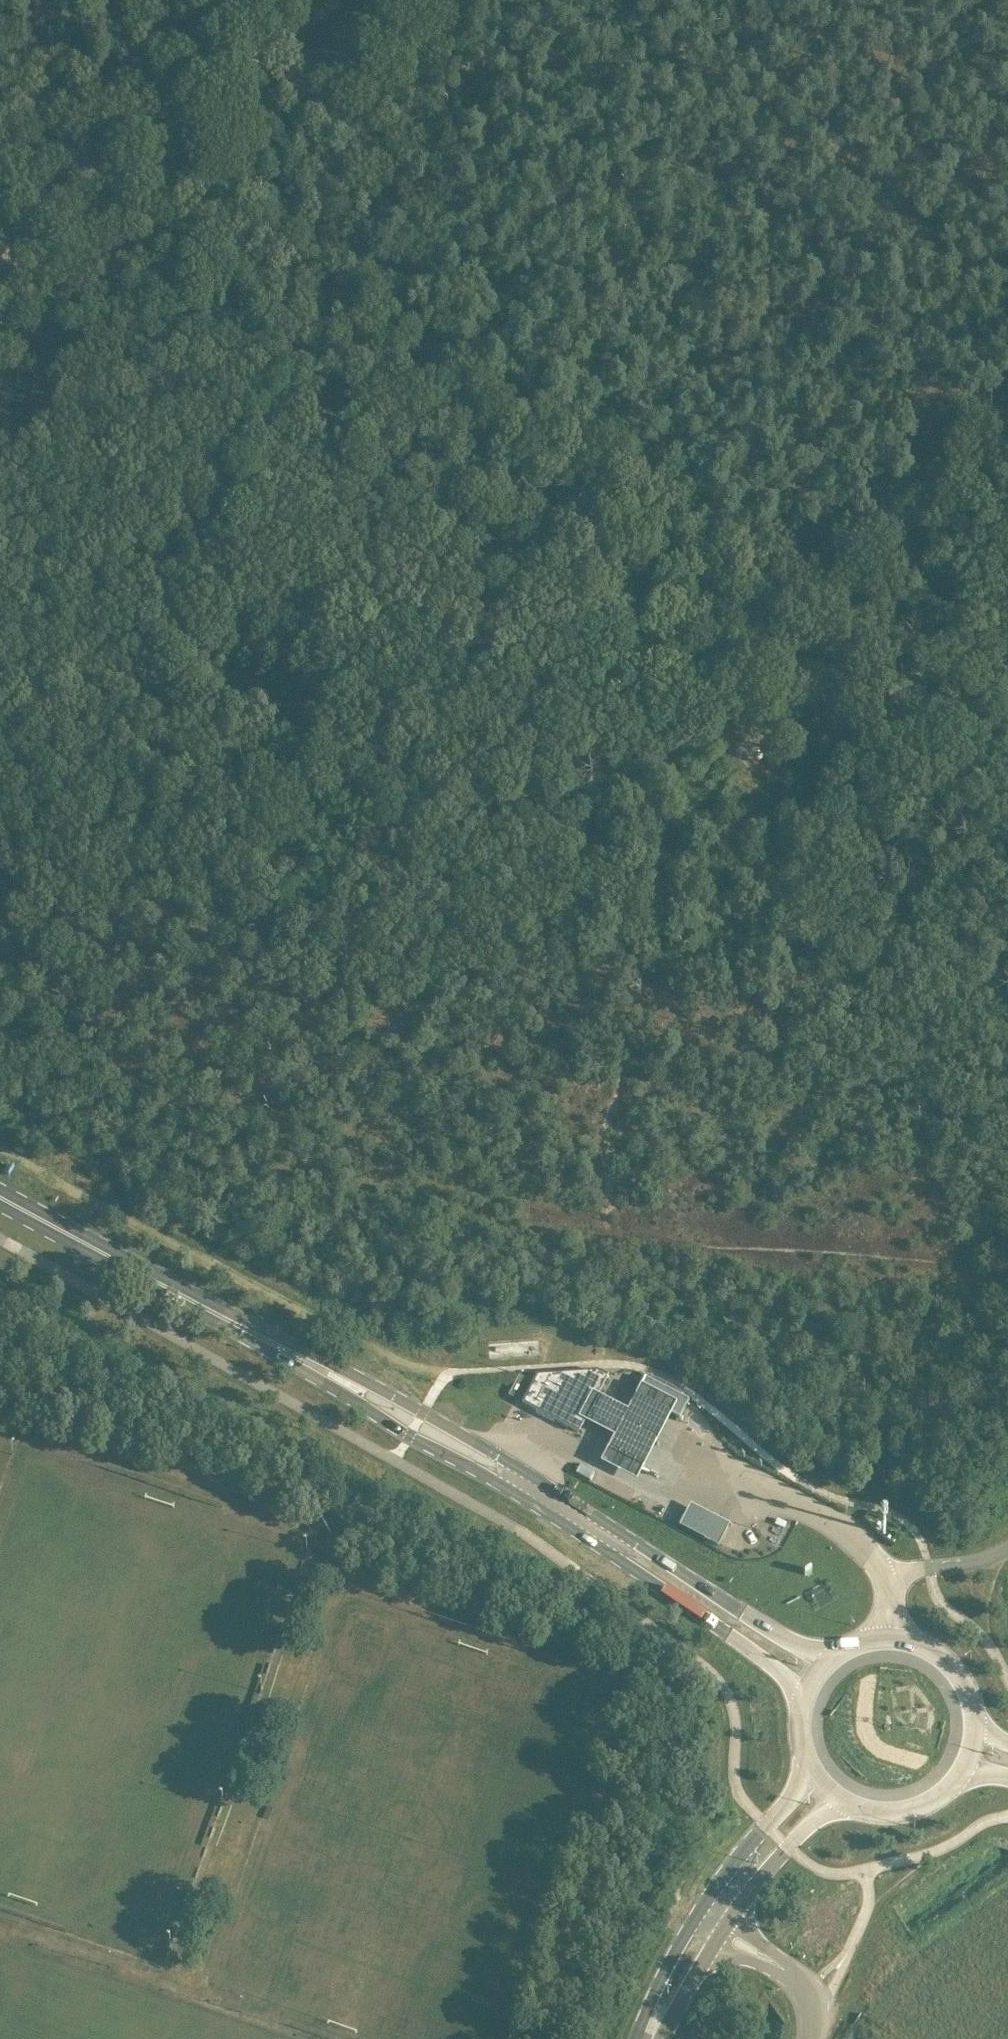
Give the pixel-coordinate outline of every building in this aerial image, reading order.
[(538,1376),(523,1404),(579,1433),(583,1424),(597,1398),(608,1377),(599,1372),(538,1376)] [(688,1402),(646,1381),(638,1397),(676,1417),(680,1418),(688,1402)] [(628,1414),(597,1398),(583,1424),(615,1441),(600,1470),(638,1489),(676,1417),(638,1397),(628,1414)] [(694,1503),(683,1525),(715,1540),(725,1518),(694,1503)]
